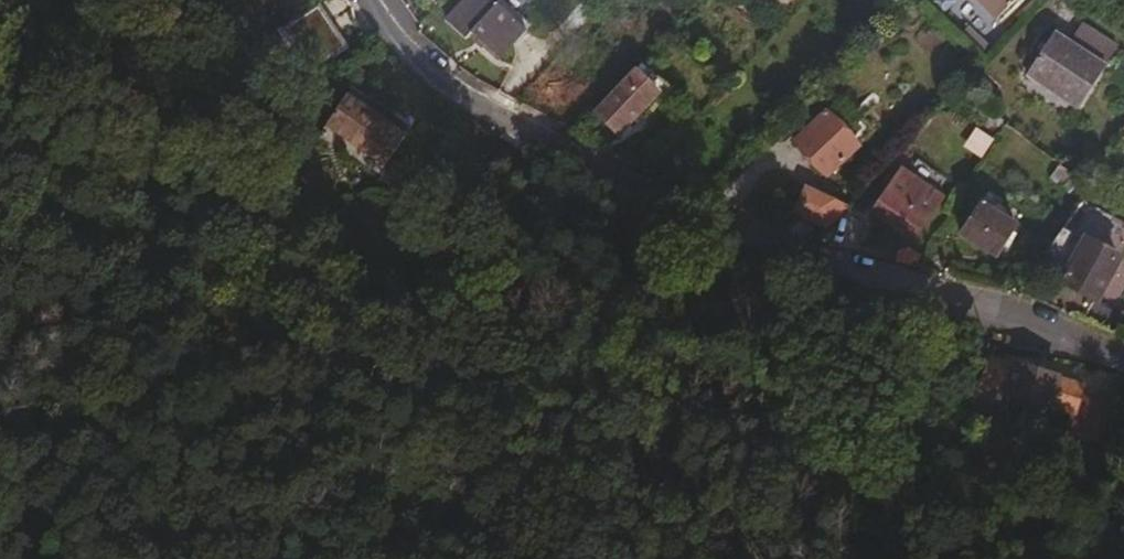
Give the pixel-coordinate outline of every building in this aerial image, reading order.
[(347,2),(346,0),(314,0),(303,8),(314,24),(347,2)] [(495,0),(456,0),(443,14),(462,32),(465,29),(491,53),(519,23),(495,0)] [(992,19),(1011,0),(974,0),(992,19)] [(323,58),(360,31),(349,14),(311,42),(323,58)] [(494,55),(523,26),(519,23),(491,53),(494,55)] [(1060,39),(1107,63),(1115,48),(1068,23),(1060,39)] [(1068,102),(1094,64),(1047,31),(1021,68),(1068,102)] [(667,85),(637,56),(628,65),(652,88),(630,111),(637,117),(667,85)] [(630,111),(652,88),(628,65),(589,106),(613,129),(630,111)] [(398,136),(349,92),(326,116),(363,149),(371,142),(384,153),(398,136)] [(819,171),(850,141),(848,138),(852,134),(837,118),(832,122),(820,110),(789,139),(819,171)] [(982,157),(993,139),(974,128),(963,146),(982,157)] [(820,226),(841,203),(799,185),(788,215),(820,226)] [(922,213),(881,186),(867,205),(908,233),(922,213)] [(990,251),(1010,221),(976,198),(955,227),(990,251)] [(1088,293),(1111,253),(1077,235),(1053,274),(1088,293)] [(1074,382),(1050,374),(1050,371),(1007,358),(1006,361),(982,354),(963,400),(966,401),(967,398),(999,407),(1004,393),(1065,411),(1061,425),(1087,433),(1086,437),(1090,438),(1100,401),(1071,392),(1074,382)]
